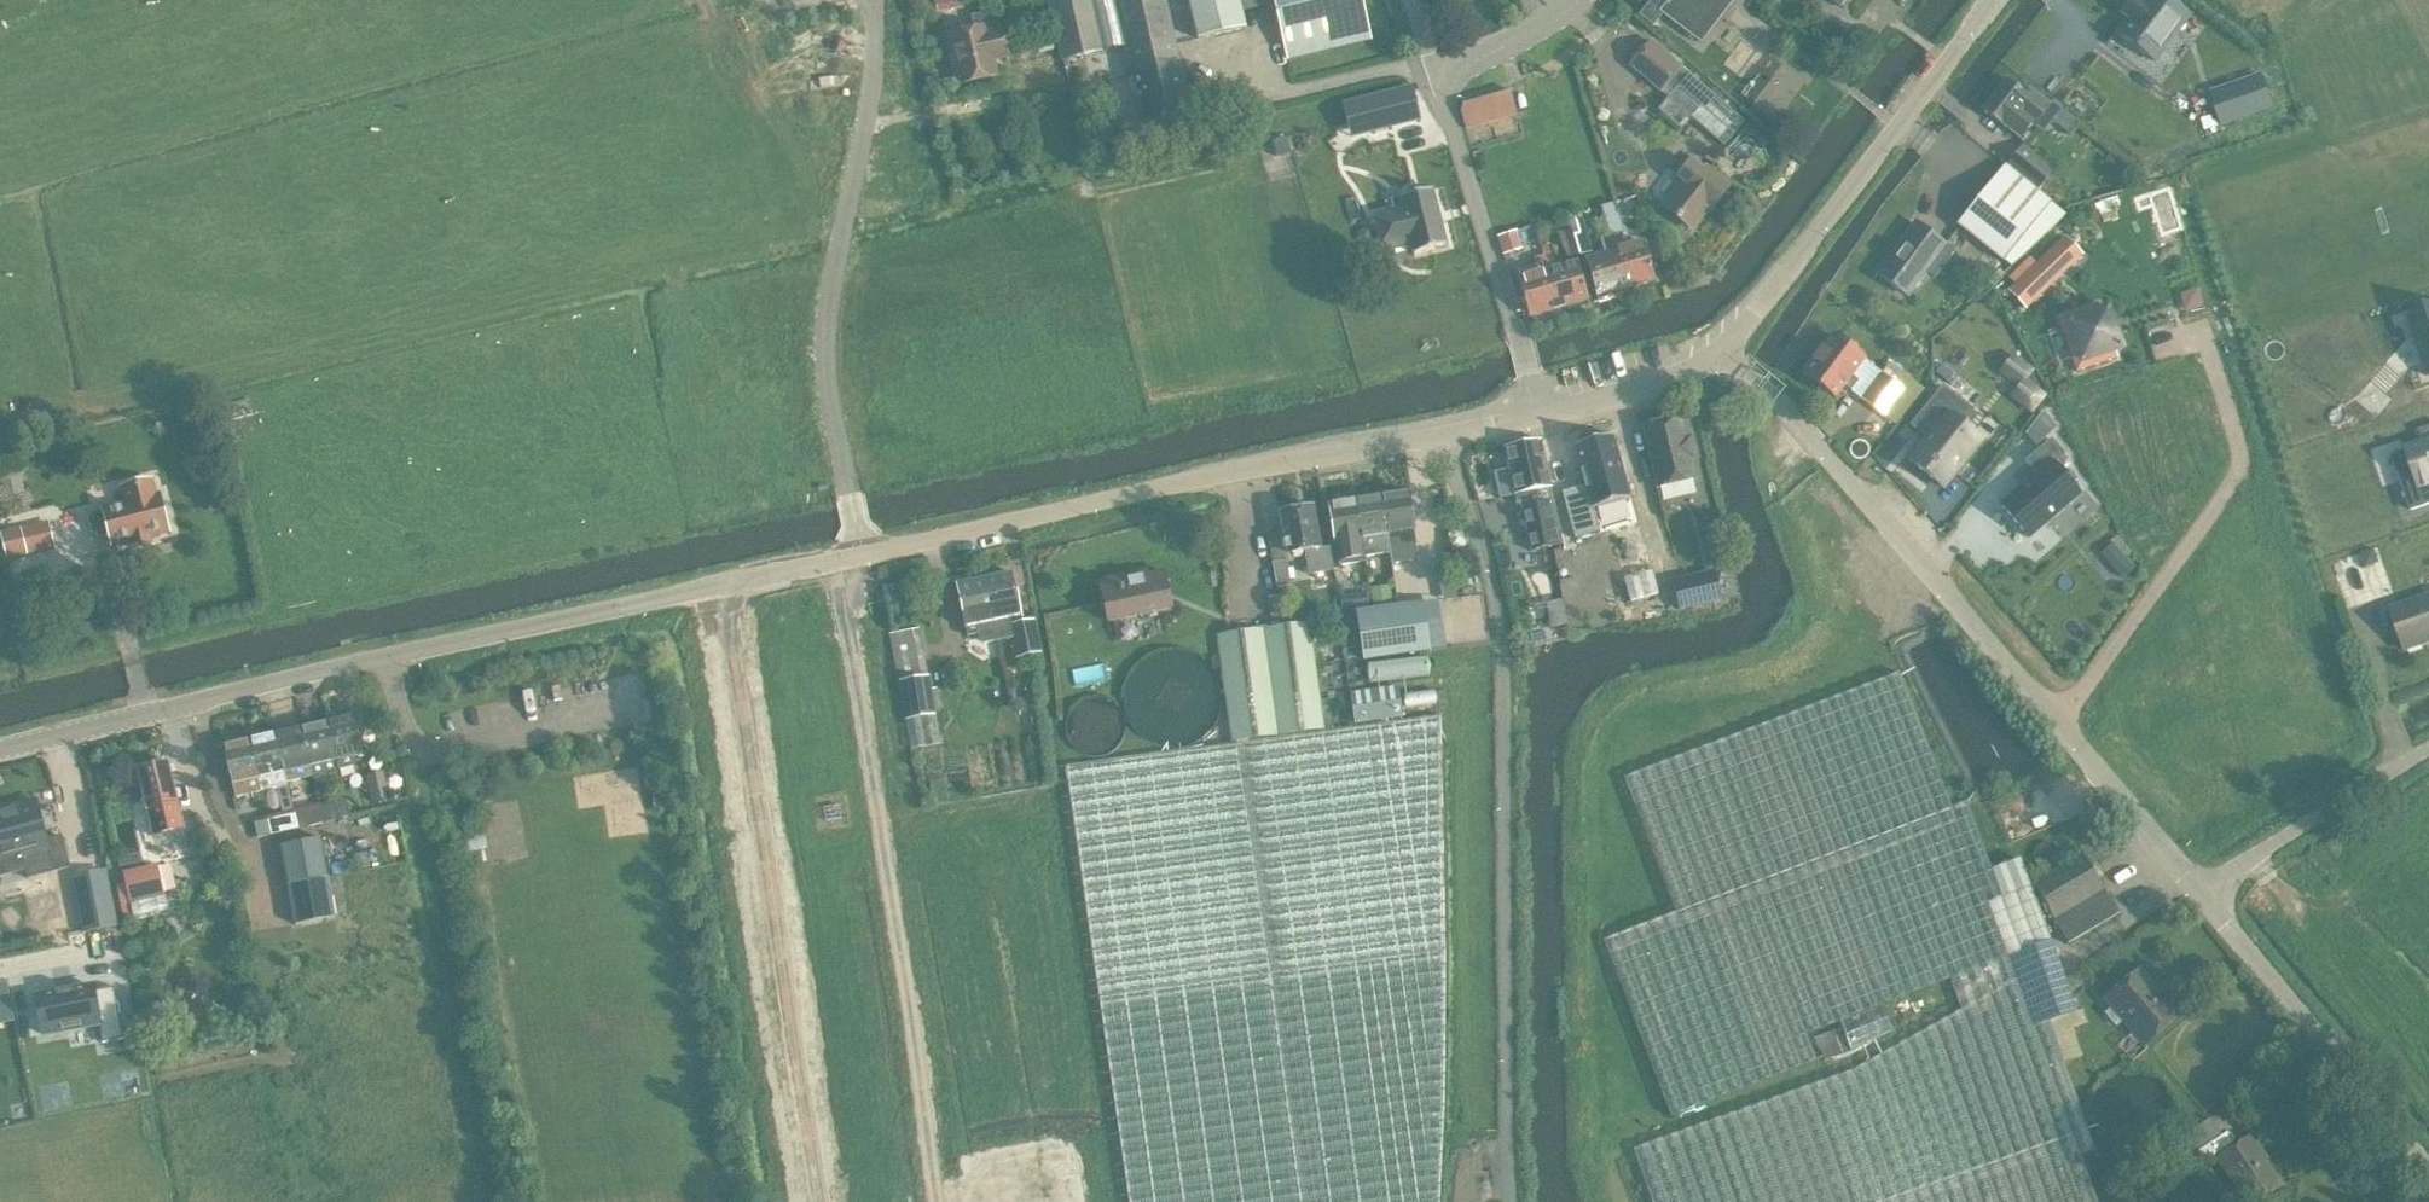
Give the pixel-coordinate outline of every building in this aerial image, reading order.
[(933,14),(944,12),(941,0),(930,0),(933,14)] [(1048,1),(1061,61),(1125,43),(1115,0),(1047,0),(1048,1)] [(1125,43),(1133,73),(1131,74),(1132,77),(1128,82),(1131,91),(1136,94),(1143,121),(1190,110),(1179,63),(1178,63),(1164,0),(1115,0),(1125,43)] [(1203,38),(1244,26),(1237,0),(1192,0),(1203,38)] [(1287,59),(1371,39),(1362,0),(1273,0),(1287,59)] [(1733,0),(1652,0),(1640,15),(1653,25),(1662,13),(1701,42),(1733,0)] [(2116,33),(2155,61),(2189,15),(2169,0),(2140,0),(2139,1),(2138,0),(2130,0),(2121,13),(2127,17),(2116,33)] [(1001,30),(1000,30),(996,11),(971,17),(974,30),(948,35),(960,85),(996,76),(989,47),(1004,44),(1001,30)] [(1745,122),(1652,42),(1631,66),(1660,91),(1668,98),(1658,110),(1681,129),(1691,118),(1724,147),(1745,122)] [(1748,109),(1794,117),(1804,64),(1781,59),(1779,70),(1755,66),(1748,109)] [(2262,75),(2212,93),(2223,125),(2273,107),(2262,75)] [(2007,77),(1982,108),(2002,125),(2006,120),(2025,135),(2050,104),(2029,88),(2026,92),(2007,77)] [(1411,87),(1344,105),(1348,122),(1365,118),(1369,132),(1419,119),(1411,87)] [(1510,90),(1463,103),(1461,111),(1466,128),(1517,113),(1510,90)] [(1276,156),(1289,153),(1285,139),(1273,142),(1276,156)] [(2023,144),(2006,165),(2038,190),(2055,170),(2023,144)] [(1672,173),(1683,182),(1664,206),(1690,227),(1707,206),(1711,209),(1729,186),(1706,168),(1703,170),(1685,156),(1672,173)] [(1957,223),(2001,259),(2011,267),(2066,215),(2004,163),(1995,176),(1957,223)] [(2170,187),(2134,198),(2138,211),(2152,207),(2161,236),(2183,229),(2170,187)] [(1402,206),(1372,214),(1382,251),(1411,244),(1414,254),(1446,246),(1431,189),(1400,197),(1402,206)] [(1623,232),(1614,202),(1601,206),(1604,216),(1610,236),(1625,290),(1655,281),(1643,242),(1624,248),(1620,233),(1623,232)] [(1580,213),(1568,217),(1569,222),(1572,232),(1579,256),(1591,252),(1581,218),(1580,213)] [(1605,254),(1584,260),(1596,298),(1625,290),(1610,236),(1604,216),(1610,236),(1601,239),(1605,254)] [(1915,222),(1878,273),(1907,295),(1924,272),(1934,279),(1954,252),(1945,244),(1915,222)] [(1522,249),(1516,231),(1499,237),(1505,255),(1522,249)] [(1560,235),(1561,239),(1567,259),(1579,256),(1572,232),(1560,235)] [(2037,263),(2009,290),(2026,308),(2083,255),(2065,236),(2037,263)] [(1558,268),(1553,252),(1551,245),(1542,248),(1544,255),(1558,309),(1588,300),(1576,262),(1558,268)] [(1544,255),(1542,248),(1540,248),(1542,255),(1534,258),(1538,273),(1518,279),(1529,318),(1558,309),(1544,255)] [(2186,309),(2207,305),(2203,285),(2182,290),(2186,309)] [(2099,303),(2058,317),(2063,332),(2071,357),(2076,372),(2118,358),(2115,348),(2118,347),(2118,348),(2120,347),(2119,346),(2107,312),(2108,311),(2107,310),(2106,310),(2106,311),(2102,312),(2099,303)] [(2408,319),(2427,376),(2428,375),(2428,312),(2408,319)] [(1832,334),(1802,373),(1835,398),(1845,385),(1861,398),(1881,372),(1865,358),(1832,334)] [(1941,365),(1935,373),(1947,383),(1954,375),(1941,365)] [(1881,372),(1861,398),(1885,416),(1905,390),(1881,372)] [(1927,437),(1909,460),(1942,487),(1980,440),(1959,423),(1971,409),(1943,387),(1912,425),(1927,437)] [(2056,428),(2042,412),(2025,434),(2035,446),(2056,428)] [(1680,418),(1643,427),(1658,488),(1695,479),(1690,459),(1695,458),(1690,436),(1685,438),(1680,418)] [(2400,478),(2411,510),(2428,504),(2428,428),(2421,431),(2424,441),(2407,447),(2415,473),(2400,478)] [(1585,486),(1562,492),(1575,539),(1600,532),(1593,509),(1630,499),(1613,436),(1574,446),(1585,486)] [(2037,475),(2001,505),(2028,537),(2079,494),(2053,463),(2064,454),(2051,439),(2025,461),(2037,475)] [(1510,469),(1494,472),(1499,499),(1515,496),(1517,502),(1521,502),(1531,551),(1563,544),(1543,447),(1541,441),(1505,448),(1505,449),(1510,469)] [(103,511),(91,514),(97,539),(110,536),(113,546),(132,540),(134,547),(150,543),(149,536),(169,531),(160,496),(155,497),(151,481),(123,488),(127,505),(103,511)] [(1412,531),(1415,531),(1409,492),(1382,497),(1388,535),(1386,535),(1389,553),(1390,553),(1391,560),(1416,556),(1412,531)] [(1386,535),(1388,535),(1382,497),(1356,500),(1365,557),(1389,553),(1386,535)] [(1365,561),(1364,557),(1365,557),(1356,500),(1329,505),(1335,543),(1338,565),(1365,561)] [(1283,513),(1280,513),(1283,531),(1288,554),(1304,551),(1308,575),(1335,570),(1331,547),(1320,548),(1313,507),(1298,510),(1294,506),(1285,507),(1283,513)] [(7,558),(54,545),(49,524),(2,536),(7,558)] [(2365,567),(2379,563),(2375,548),(2360,553),(2365,567)] [(2125,558),(2123,556),(2111,565),(2122,578),(2134,568),(2125,558)] [(1287,561),(1272,563),(1276,588),(1291,585),(1287,561)] [(1715,570),(1672,580),(1679,609),(1721,599),(1715,570)] [(1163,574),(1148,578),(1146,571),(1100,581),(1109,622),(1171,609),(1163,574)] [(1442,573),(1446,596),(1458,594),(1454,571),(1442,573)] [(1011,572),(984,578),(997,640),(1011,637),(1016,658),(1038,653),(1042,652),(1035,621),(1034,621),(1021,624),(1018,611),(1019,611),(1011,572)] [(984,578),(957,584),(966,628),(967,628),(969,636),(978,634),(980,640),(984,643),(997,640),(984,578)] [(1374,590),(1376,610),(1394,607),(1392,587),(1374,590)] [(1371,594),(1355,596),(1358,611),(1373,609),(1371,594)] [(2428,641),(2428,595),(2391,608),(2405,650),(2428,641)] [(1358,615),(1352,616),(1360,659),(1364,658),(1364,660),(1431,651),(1424,603),(1394,607),(1376,610),(1358,612),(1358,615)] [(891,633),(907,720),(935,715),(928,675),(919,628),(891,633)] [(1371,660),(1371,676),(1432,675),(1431,659),(1371,660)] [(935,715),(907,720),(912,749),(940,744),(935,715)] [(354,717),(328,723),(339,770),(354,766),(351,757),(363,754),(354,717)] [(313,776),(339,770),(328,723),(302,729),(313,776)] [(287,782),(313,776),(302,729),(276,735),(287,782)] [(288,785),(287,782),(276,735),(250,741),(262,791),(288,785)] [(233,784),(236,797),(262,791),(250,741),(224,747),(233,784)] [(169,763),(139,770),(148,809),(151,824),(154,836),(184,829),(178,804),(169,763)] [(390,798),(384,771),(365,775),(372,802),(390,798)] [(350,816),(345,797),(319,803),(324,822),(350,816)] [(47,841),(36,801),(0,811),(0,860),(22,854),(28,878),(70,867),(62,837),(47,841)] [(298,828),(324,822),(319,803),(293,809),(298,828)] [(286,831),(298,828),(293,809),(268,815),(269,820),(283,816),(286,831)] [(268,815),(253,818),(258,838),(286,831),(283,816),(269,820),(268,815)] [(327,878),(320,838),(282,845),(289,884),(327,878)] [(2069,944),(2118,915),(2082,853),(2032,883),(2069,944)] [(126,883),(121,884),(119,884),(117,885),(124,916),(125,916),(127,915),(133,914),(134,918),(169,910),(159,864),(124,872),(126,883)] [(106,871),(70,878),(81,934),(117,927),(106,871)] [(327,878),(289,884),(296,924),(334,917),(327,878)] [(2113,1023),(2120,1017),(2144,1045),(2179,1015),(2140,970),(2105,999),(2112,1007),(2105,1013),(2113,1023)] [(93,985),(36,996),(44,1034),(99,1023),(103,1042),(124,1038),(114,986),(94,990),(93,985)] [(0,1014),(0,1023),(14,1021),(12,1011),(0,1014)] [(2192,1132),(2170,1148),(2180,1164),(2203,1149),(2192,1132)] [(2218,1157),(2248,1201),(2254,1201),(2281,1185),(2249,1137),(2218,1157)]
